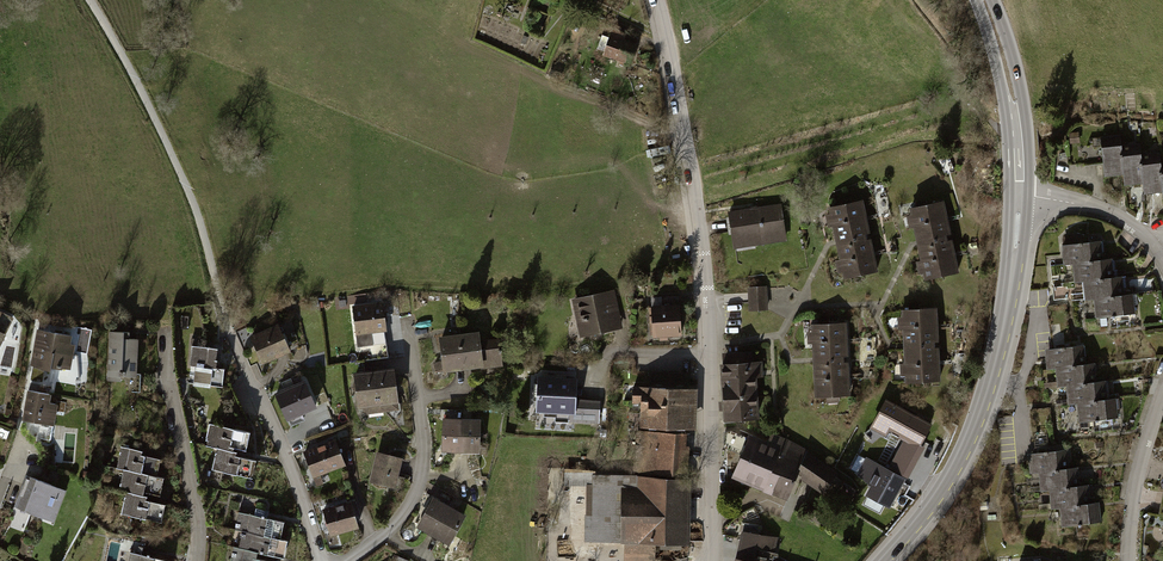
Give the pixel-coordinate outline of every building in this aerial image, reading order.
[(613,29),(604,54),(621,60),(620,63),(625,65),(627,62),(628,62),(635,44),(636,45),(638,38),(613,29)] [(1079,137),(1070,138),(1071,147),(1080,145),(1079,137)] [(1101,142),(1105,180),(1124,178),(1125,190),(1144,187),(1145,197),(1162,195),(1162,168),(1161,156),(1142,158),(1141,147),(1122,149),(1121,140),(1101,142)] [(826,212),(829,226),(833,225),(841,258),(836,259),(838,271),(842,270),(844,279),(881,270),(864,199),(829,207),(830,211),(826,212)] [(946,200),(910,207),(911,213),(907,214),(910,228),(914,227),(921,259),(918,260),(920,273),(925,272),(926,279),(961,271),(946,200)] [(780,202),(728,210),(733,248),(785,240),(780,202)] [(1100,245),(1064,248),(1065,267),(1072,267),(1074,287),(1083,286),(1084,302),(1095,302),(1096,318),(1134,315),(1133,298),(1125,298),(1123,280),(1114,281),(1113,262),(1101,263),(1100,245)] [(767,286),(749,287),(750,311),(768,310),(767,286)] [(1056,298),(1067,298),(1066,286),(1055,286),(1056,298)] [(613,289),(572,298),(580,338),(621,329),(613,289)] [(678,296),(651,298),(653,336),(681,334),(679,305),(678,305),(678,296)] [(382,301),(351,305),(359,360),(389,356),(382,301)] [(938,307),(903,309),(903,317),(899,317),(899,329),(903,329),(905,364),(901,364),(902,375),(906,374),(906,382),(941,381),(938,307)] [(0,313),(0,342),(12,318),(0,313)] [(848,322),(811,323),(814,397),(852,395),(848,322)] [(277,323),(249,336),(262,364),(290,351),(277,323)] [(72,334),(37,328),(34,348),(31,364),(34,365),(31,379),(42,381),(45,368),(50,369),(51,366),(70,370),(74,344),(71,344),(72,334)] [(124,330),(110,329),(108,379),(121,379),(121,374),(137,375),(138,337),(124,337),(124,330)] [(459,333),(464,369),(480,367),(480,369),(503,366),(499,337),(480,339),(479,330),(459,333)] [(442,371),(464,369),(459,333),(438,336),(441,360),(433,363),(436,373),(442,371)] [(215,347),(194,345),(192,364),(196,365),(194,383),(222,386),(224,368),(213,367),(215,347)] [(1083,350),(1047,353),(1048,370),(1058,369),(1059,387),(1068,386),(1070,407),(1077,406),(1079,423),(1121,419),(1119,399),(1111,400),(1109,380),(1097,381),(1096,365),(1084,366),(1083,350)] [(724,363),(721,363),(724,421),(758,418),(756,378),(763,378),(761,361),(753,362),(752,352),(723,353),(724,363)] [(392,366),(353,372),(356,394),(358,408),(362,407),(367,414),(399,408),(392,366)] [(575,380),(539,378),(537,409),(555,410),(554,422),(569,422),(569,419),(597,421),(598,402),(574,401),(575,380)] [(306,379),(274,393),(286,421),(318,407),(306,379)] [(698,388),(636,386),(636,403),(646,404),(645,427),(697,429),(698,388)] [(51,393),(28,389),(23,419),(54,424),(58,403),(49,402),(51,393)] [(934,426),(886,400),(871,428),(884,435),(889,428),(903,436),(905,437),(888,468),(908,479),(926,446),(924,445),(934,426)] [(462,418),(443,417),(442,451),(461,452),(462,418)] [(480,419),(462,418),(461,452),(479,452),(480,419)] [(251,439),(211,429),(207,446),(219,449),(247,456),(251,439)] [(687,475),(690,432),(639,431),(637,472),(687,475)] [(763,490),(787,438),(771,431),(767,441),(750,433),(732,477),(763,490)] [(335,438),(303,451),(316,485),(322,483),(319,475),(346,465),(335,438)] [(808,449),(787,438),(763,490),(763,491),(789,500),(798,477),(823,494),(838,472),(806,452),(808,449)] [(116,468),(123,469),(156,476),(160,458),(140,454),(141,450),(121,446),(116,468)] [(258,458),(247,456),(219,449),(215,468),(254,477),(258,458)] [(402,457),(376,451),(369,481),(395,487),(402,457)] [(1068,453),(1033,455),(1034,472),(1040,472),(1042,492),(1049,492),(1050,509),(1060,508),(1061,528),(1102,526),(1101,501),(1090,502),(1089,485),(1079,485),(1078,467),(1069,468),(1068,453)] [(905,479),(866,458),(855,478),(871,486),(867,493),(890,506),(905,479)] [(156,476),(123,469),(119,489),(127,491),(142,494),(143,491),(160,494),(163,478),(156,476)] [(65,489),(27,475),(21,490),(15,506),(53,520),(65,489)] [(567,475),(567,488),(588,488),(587,543),(624,544),(624,560),(655,560),(655,543),(689,544),(690,478),(636,476),(567,475)] [(142,494),(127,491),(121,513),(160,522),(166,500),(142,494)] [(1146,491),(1144,504),(1161,506),(1162,493),(1146,491)] [(433,498),(418,526),(433,534),(449,506),(433,498)] [(350,500),(322,509),(330,536),(358,527),(350,500)] [(449,506),(433,534),(449,543),(464,515),(449,506)] [(235,530),(242,531),(282,539),(285,522),(264,517),(264,513),(265,510),(257,508),(255,515),(239,512),(235,530)] [(737,557),(753,560),(755,560),(756,557),(769,560),(772,560),(774,554),(778,555),(781,539),(760,535),(762,527),(744,523),(737,557)] [(287,540),(282,539),(242,531),(238,547),(257,551),(258,551),(284,556),(287,540)] [(257,551),(238,547),(234,546),(231,560),(273,560),(256,557),(256,555),(257,551)]
